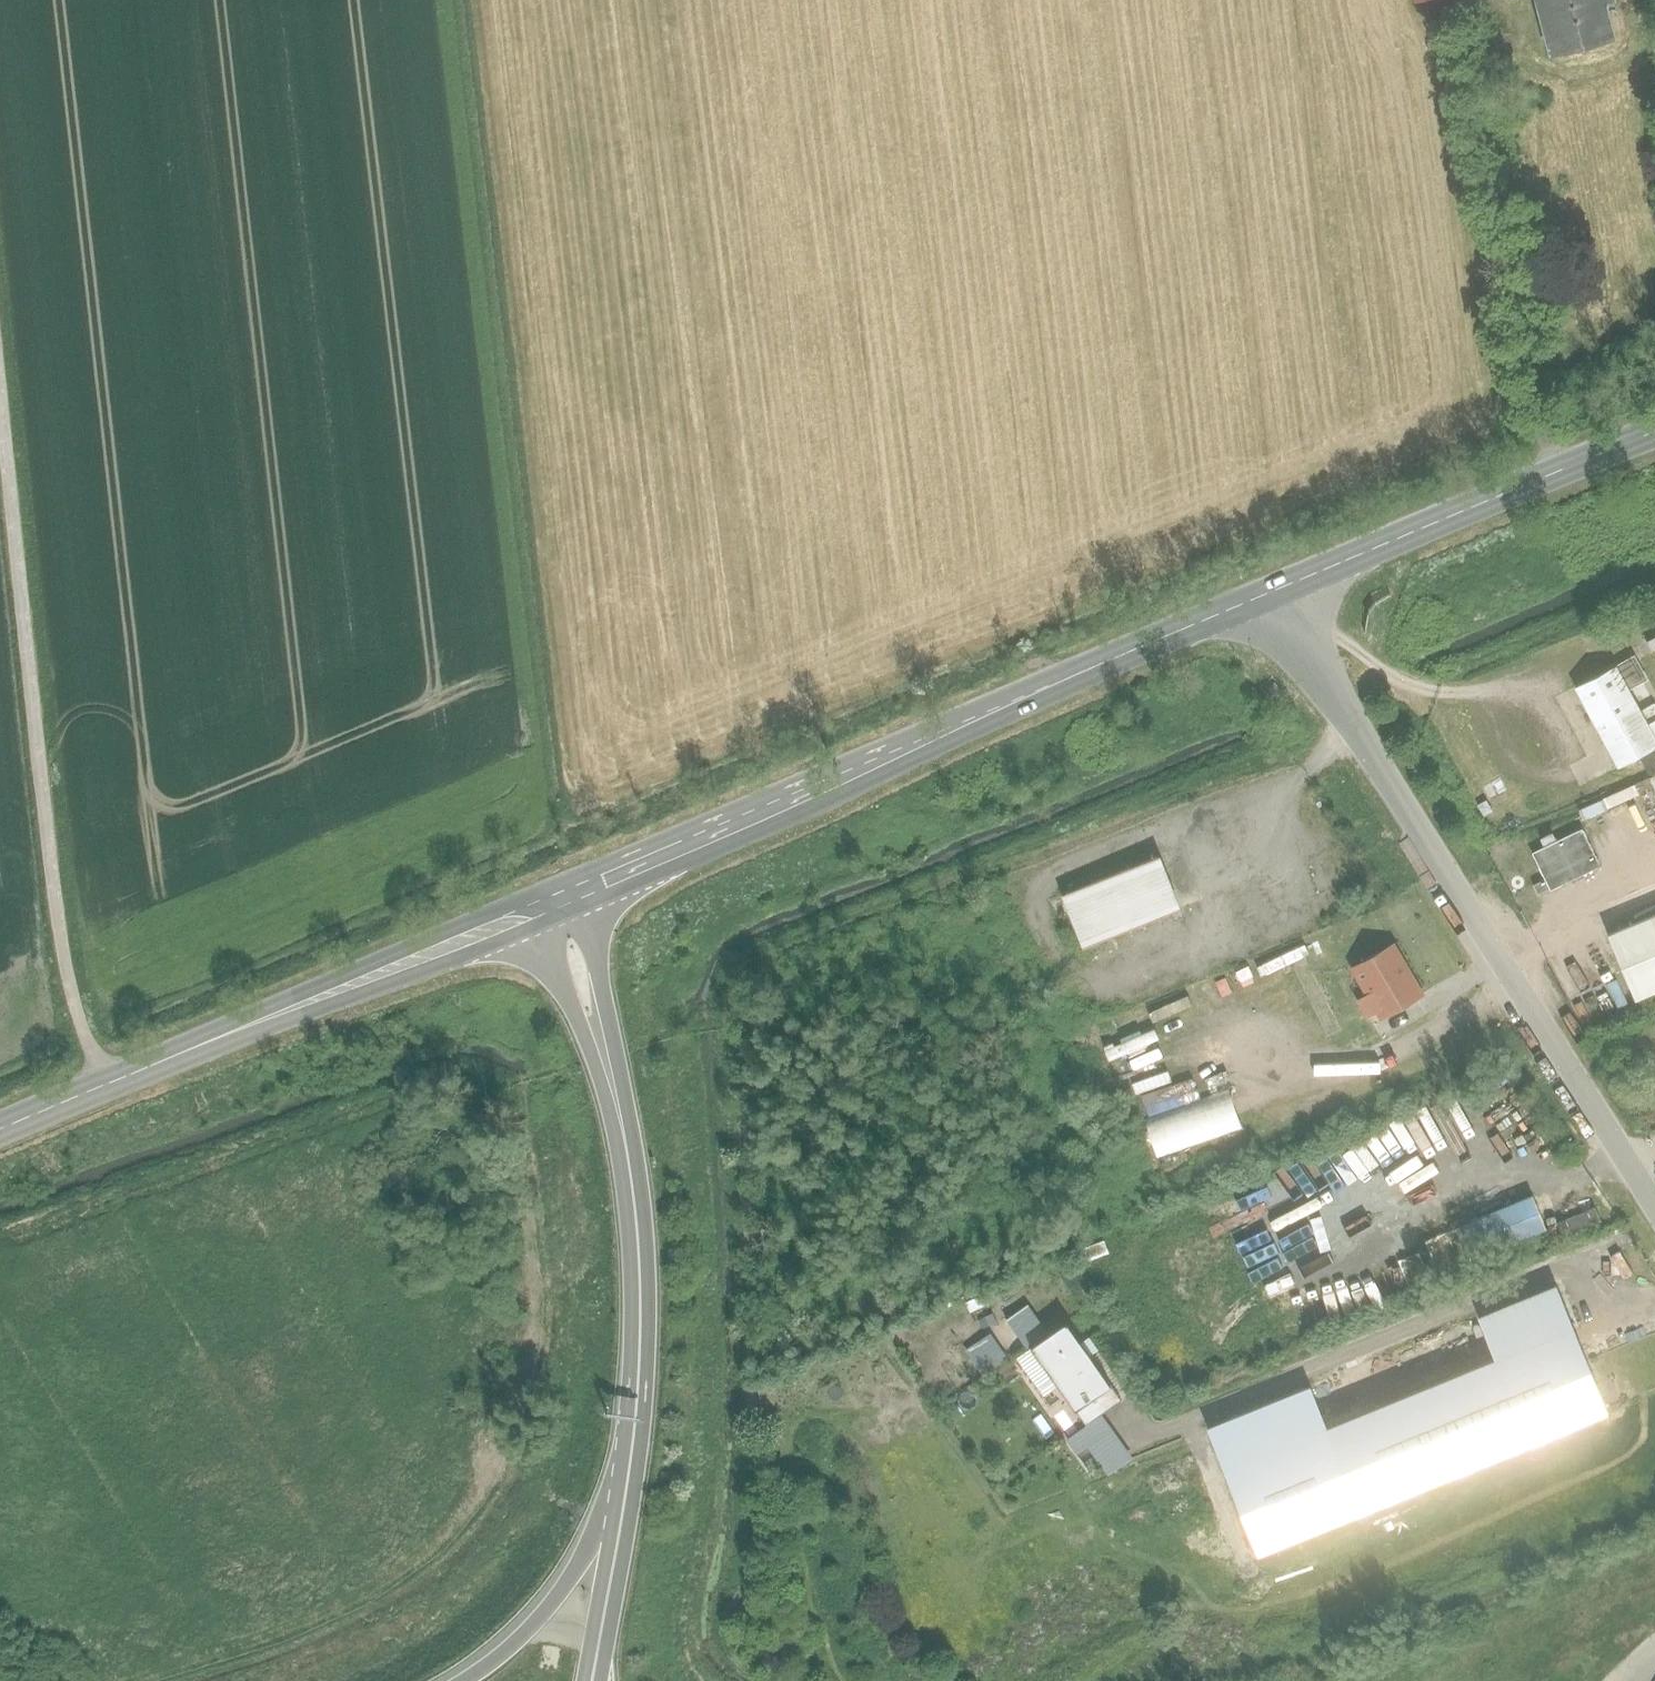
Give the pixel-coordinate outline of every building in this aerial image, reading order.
[(1556,36),(1629,21),(1625,0),(1547,0),(1556,36)] [(1620,766),(1654,748),(1654,719),(1650,721),(1632,686),(1648,678),(1638,659),(1622,667),(1621,664),(1579,685),(1620,766)] [(1533,843),(1548,886),(1602,867),(1587,824),(1557,834),(1533,843)] [(1159,852),(1059,892),(1080,944),(1180,905),(1159,852)] [(1605,925),(1632,991),(1654,981),(1654,905),(1605,925)] [(1348,962),(1379,1019),(1424,994),(1393,938),(1348,962)] [(1161,1123),(1211,1107),(1207,1095),(1157,1111),(1161,1123)] [(1533,1196),(1456,1226),(1470,1260),(1547,1230),(1533,1196)] [(1597,1203),(1566,1216),(1575,1234),(1605,1221),(1597,1203)] [(1222,1473),(1256,1555),(1606,1409),(1554,1286),(1478,1318),(1496,1359),(1323,1433),(1222,1473)] [(1049,1333),(1028,1305),(1008,1320),(1029,1348),(1031,1346),(1049,1333)] [(1085,1422),(1118,1398),(1065,1322),(1049,1333),(1031,1346),(1085,1422)] [(1222,1473),(1323,1433),(1307,1393),(1206,1433),(1222,1473)] [(1109,1478),(1134,1461),(1104,1417),(1067,1443),(1077,1457),(1089,1448),(1109,1478)]
